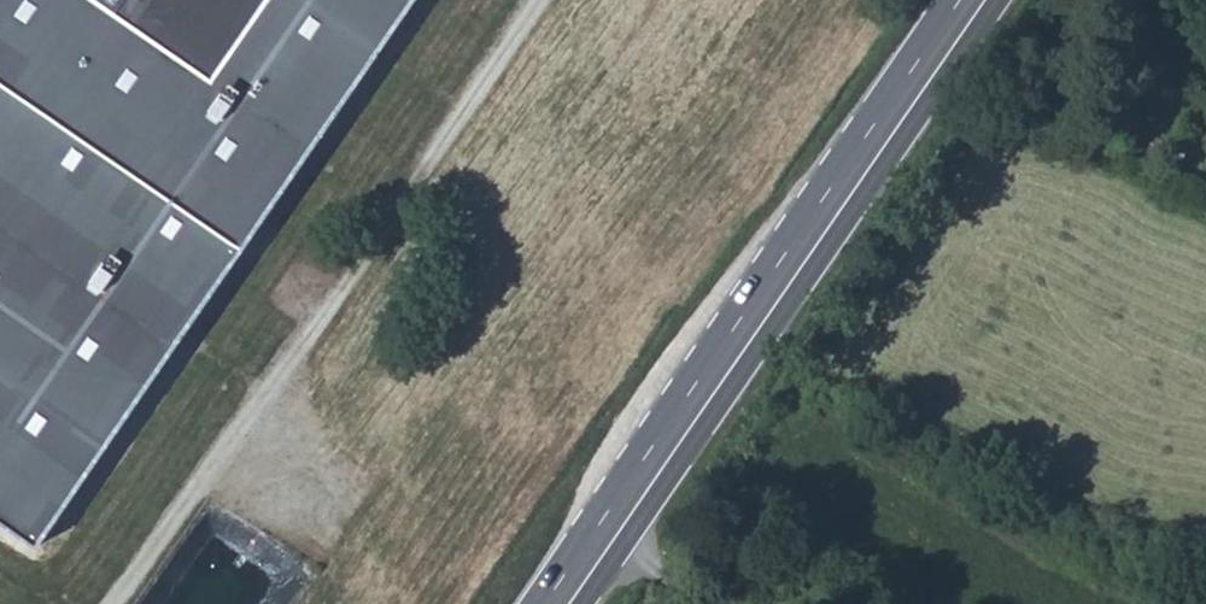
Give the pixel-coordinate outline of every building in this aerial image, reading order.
[(45,540),(417,0),(0,0),(0,509),(45,540)]
